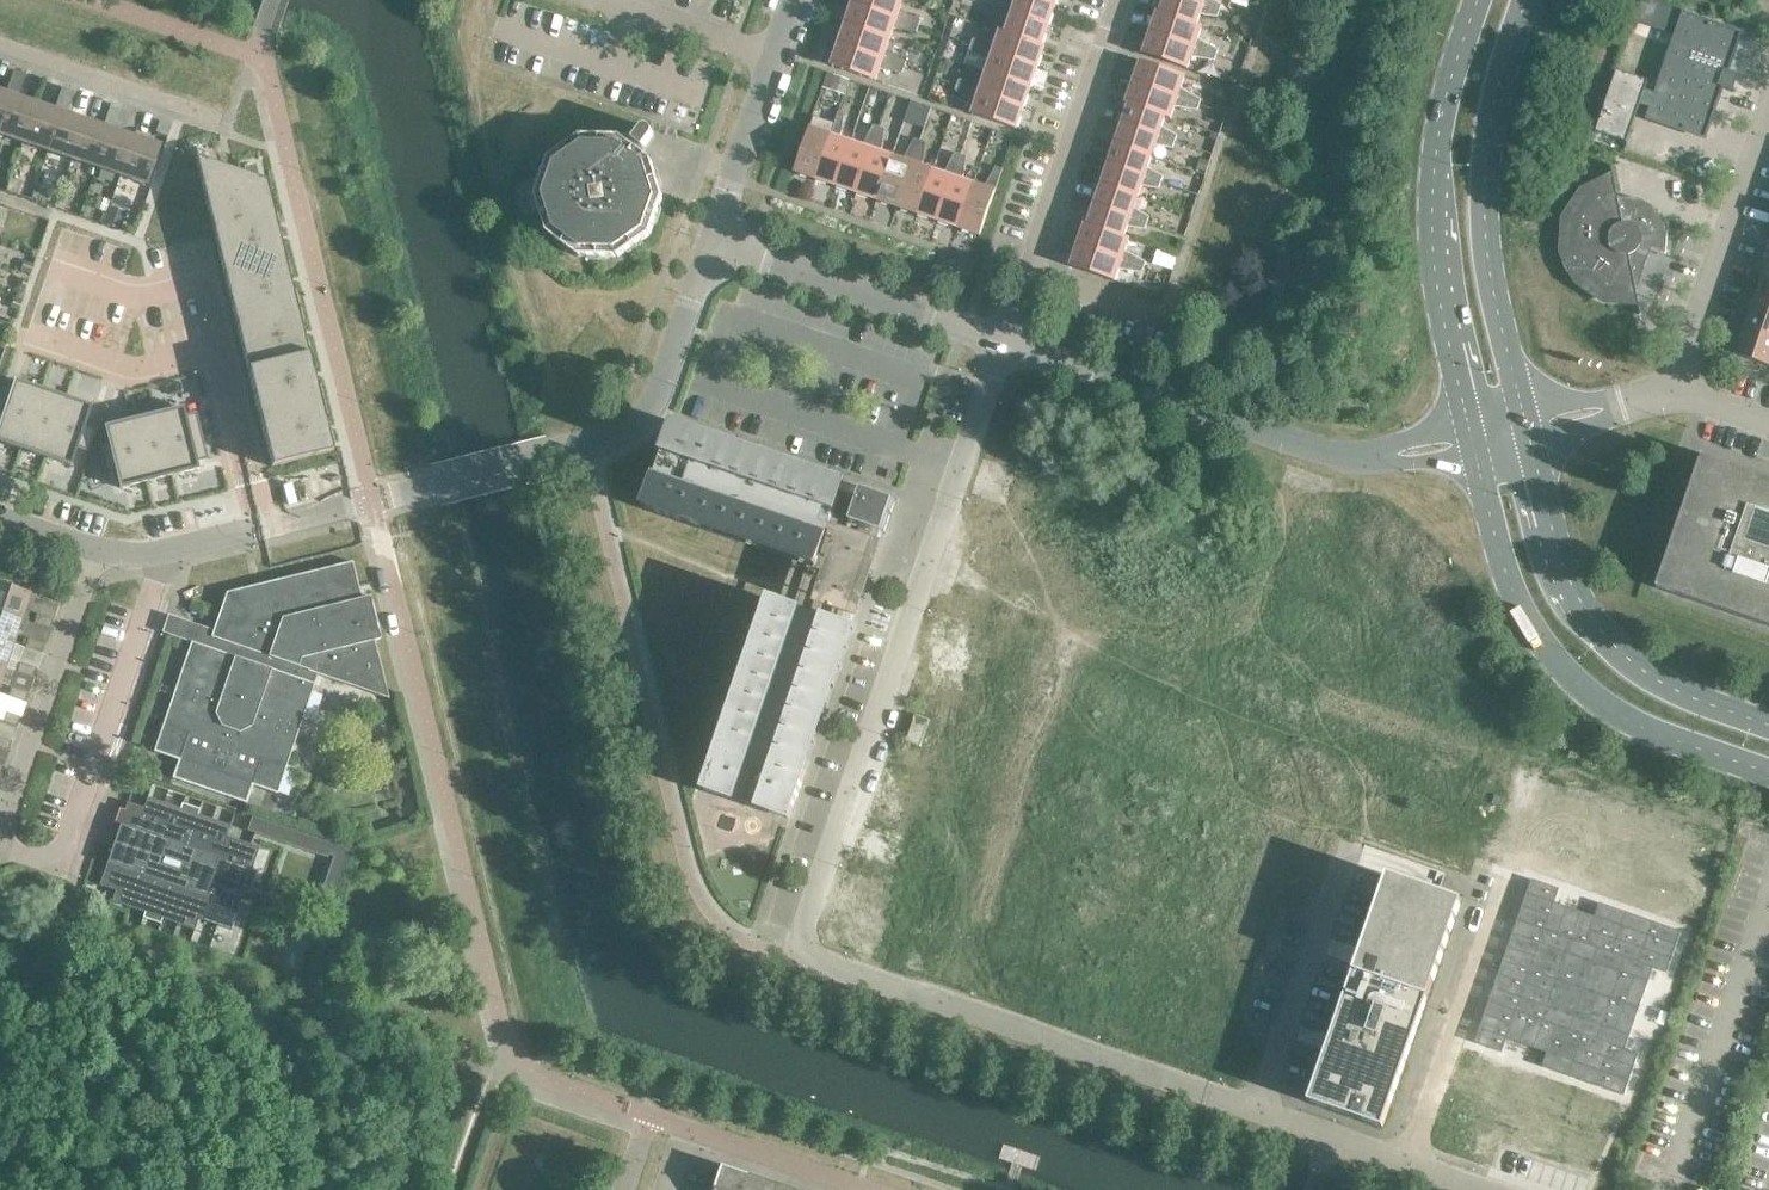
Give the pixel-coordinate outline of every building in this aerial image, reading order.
[(852,4),(919,26),(921,21),(900,10),(903,0),(853,0),(852,4)] [(1040,0),(1017,0),(1015,3),(998,1),(996,7),(1049,25),(1056,5),(1040,0)] [(1160,12),(1160,13),(1196,26),(1196,25),(1200,15),(1217,18),(1220,11),(1188,0),(1164,0),(1160,12)] [(1220,11),(1222,4),(1214,0),(1188,0),(1220,11)] [(919,26),(852,4),(845,24),(890,39),(894,28),(917,32),(919,26)] [(1049,25),(996,7),(993,14),(1009,22),(1006,32),(1005,33),(1041,46),(1042,45),(1049,25)] [(1157,11),(1150,33),(1216,55),(1218,50),(1198,39),(1202,26),(1196,25),(1196,26),(1160,13),(1160,12),(1157,11)] [(1595,133),(1627,144),(1640,104),(1651,108),(1648,118),(1705,138),(1723,84),(1720,83),(1723,72),(1727,73),(1741,33),(1684,14),(1656,94),(1645,90),(1648,82),(1616,71),(1595,133)] [(890,39),(845,24),(838,44),(905,67),(907,61),(886,51),(890,39)] [(973,39),(971,44),(1037,67),(1045,46),(1042,45),(1041,46),(1005,33),(1006,32),(1000,30),(996,43),(973,39)] [(1216,55),(1150,33),(1143,54),(1187,69),(1192,57),(1215,61),(1216,55)] [(905,67),(838,44),(831,66),(876,81),(880,69),(903,73),(905,67)] [(1037,67),(971,44),(969,50),(990,61),(986,72),(1030,87),(1037,67)] [(1185,76),(1140,61),(1133,82),(1200,105),(1201,99),(1181,88),(1185,76)] [(13,70),(9,81),(22,86),(25,74),(13,70)] [(1030,87),(986,72),(982,83),(959,79),(957,85),(1023,108),(1030,87)] [(829,73),(825,88),(844,94),(849,80),(829,73)] [(9,81),(6,93),(12,95),(0,128),(0,135),(22,142),(36,103),(18,97),(22,86),(9,81)] [(1200,105),(1133,82),(1126,104),(1128,104),(1129,103),(1165,116),(1165,117),(1170,119),(1175,106),(1198,110),(1200,105)] [(1023,108),(957,85),(955,91),(976,102),(972,114),(1016,129),(1023,108)] [(62,87),(58,98),(70,102),(74,91),(62,87)] [(6,93),(0,91),(0,128),(12,95),(6,93)] [(70,102),(58,98),(54,109),(60,111),(47,151),(71,159),(85,120),(67,113),(70,102)] [(60,111),(54,109),(36,103),(22,142),(47,151),(60,111)] [(1129,103),(1128,104),(1122,124),(1175,142),(1177,135),(1162,127),(1165,117),(1165,116),(1129,103)] [(111,104),(107,115),(119,119),(123,108),(111,104)] [(822,132),(810,127),(795,172),(816,179),(839,113),(833,111),(822,132)] [(844,115),(839,113),(816,179),(836,186),(852,142),(840,138),(844,115)] [(119,119),(107,115),(103,126),(109,128),(96,167),(120,176),(134,136),(115,130),(119,119)] [(109,128),(103,126),(85,120),(71,159),(96,167),(109,128)] [(156,132),(168,136),(172,124),(160,120),(156,132)] [(1175,142),(1122,124),(1115,144),(1151,156),(1155,146),(1173,148),(1175,142)] [(863,146),(852,142),(836,186),(857,193),(879,127),(874,125),(863,146)] [(642,129),(633,141),(628,137),(625,141),(621,137),(619,137),(582,136),(580,137),(550,158),(548,160),(536,195),(536,197),(547,232),(548,234),(578,256),(580,257),(617,257),(619,257),(649,236),(651,234),(663,199),(663,197),(652,161),(650,159),(646,156),(649,152),(644,148),(652,137),(653,136),(653,135),(653,134),(653,133),(653,132),(653,130),(652,130),(651,129),(650,128),(649,127),(648,127),(646,127),(644,128),(643,128),(642,129)] [(885,129),(879,127),(857,193),(877,200),(892,156),(881,152),(885,129)] [(159,145),(134,136),(120,176),(146,184),(159,145)] [(904,159),(892,156),(877,200),(897,207),(920,141),(914,139),(904,159)] [(926,143),(920,141),(897,207),(918,214),(933,169),(922,166),(926,143)] [(1151,156),(1115,144),(1108,164),(1161,182),(1163,176),(1148,167),(1151,156)] [(944,173),(933,169),(918,214),(938,221),(961,155),(955,153),(944,173)] [(966,157),(961,155),(938,221),(958,228),(974,183),(962,180),(966,157)] [(265,181),(195,157),(212,228),(273,213),(265,181)] [(1200,158),(1197,169),(1206,172),(1209,161),(1200,158)] [(1161,182),(1108,164),(1101,185),(1138,197),(1141,186),(1159,189),(1161,182)] [(985,187),(974,183),(958,228),(980,235),(1002,169),(996,167),(985,187)] [(1613,182),(1611,173),(1580,189),(1579,190),(1561,218),(1561,219),(1559,253),(1559,254),(1575,284),(1576,285),(1603,302),(1604,303),(1637,305),(1636,296),(1637,296),(1635,288),(1649,248),(1665,253),(1665,252),(1667,231),(1666,230),(1657,211),(1639,199),(1638,199),(1618,197),(1614,181),(1613,182)] [(1138,197),(1101,185),(1094,205),(1147,223),(1149,216),(1134,208),(1138,197)] [(98,197),(94,208),(106,212),(109,201),(98,197)] [(1094,205),(1088,224),(1087,225),(1124,238),(1124,237),(1127,227),(1145,230),(1147,223),(1094,205)] [(110,207),(104,224),(119,229),(125,212),(110,207)] [(273,213),(212,228),(224,276),(284,261),(284,260),(278,261),(275,247),(280,245),(273,213)] [(1085,223),(1078,245),(1144,267),(1146,262),(1125,251),(1129,239),(1124,237),(1124,238),(1087,225),(1088,224),(1085,223)] [(1144,267),(1078,245),(1070,266),(1115,281),(1119,269),(1142,273),(1144,267)] [(24,261),(21,271),(30,274),(33,264),(24,261)] [(284,261),(224,276),(235,323),(296,308),(295,307),(290,308),(286,294),(292,293),(288,277),(282,278),(279,264),(285,263),(284,261)] [(1762,276),(1754,302),(1768,307),(1768,278),(1762,276)] [(24,277),(20,288),(25,289),(28,279),(24,277)] [(15,298),(12,308),(18,310),(21,300),(15,298)] [(1754,302),(1745,328),(1768,336),(1768,307),(1754,302)] [(296,308),(235,323),(247,370),(307,356),(307,354),(301,355),(298,341),(303,340),(300,324),(294,325),(291,311),(296,310),(296,308)] [(1745,328),(1736,355),(1768,366),(1768,336),(1745,328)] [(307,356),(247,370),(258,418),(319,403),(319,401),(313,403),(310,388),(315,387),(311,371),(306,373),(302,358),(308,357),(307,356)] [(8,400),(4,410),(29,419),(40,389),(25,384),(25,385),(14,381),(11,388),(8,400)] [(0,385),(0,397),(8,400),(11,388),(0,385)] [(40,389),(29,419),(54,428),(64,398),(40,389)] [(64,398),(54,428),(79,436),(83,426),(90,406),(64,398)] [(319,403),(258,418),(270,467),(331,452),(323,419),(317,420),(314,406),(319,404),(319,403)] [(181,408),(155,414),(163,445),(189,439),(186,428),(183,416),(181,408)] [(5,444),(19,449),(29,419),(4,410),(0,421),(0,422),(0,442),(5,444)] [(195,413),(183,416),(186,428),(198,425),(195,413)] [(155,414),(130,420),(138,451),(163,445),(155,414)] [(29,419),(19,449),(44,457),(54,428),(29,419)] [(115,424),(104,427),(108,444),(111,458),(138,451),(130,420),(115,424)] [(854,618),(858,619),(883,545),(880,544),(894,502),(845,485),(846,481),(673,422),(643,508),(817,567),(827,538),(836,541),(814,604),(819,606),(816,615),(769,599),(710,772),(703,791),(789,820),(796,801),(855,628),(851,627),(854,618)] [(198,425),(186,428),(189,439),(200,436),(198,425)] [(83,426),(79,436),(91,440),(95,430),(83,426)] [(54,428),(44,457),(69,466),(76,447),(79,436),(54,428)] [(79,436),(76,447),(87,451),(91,440),(79,436)] [(200,436),(189,439),(192,450),(203,447),(200,436)] [(189,439),(163,445),(170,476),(196,469),(194,461),(192,450),(189,439)] [(108,444),(99,446),(102,460),(111,458),(108,444)] [(163,445),(138,451),(145,482),(170,476),(163,445)] [(203,447),(192,450),(194,461),(206,458),(203,447)] [(138,451),(111,458),(115,471),(119,488),(130,485),(130,486),(145,482),(138,451)] [(1702,454),(1656,587),(1768,626),(1768,477),(1702,454)] [(111,458),(102,460),(105,474),(115,471),(111,458)] [(352,561),(336,565),(226,593),(207,647),(191,642),(161,726),(153,751),(178,760),(169,785),(243,810),(251,785),(276,793),(317,674),(351,686),(354,678),(367,675),(371,693),(388,699),(374,641),(380,639),(379,633),(372,603),(371,601),(369,595),(361,597),(352,561)] [(21,619),(30,594),(0,583),(0,612),(21,619)] [(0,612),(0,639),(13,643),(21,619),(0,612)] [(53,620),(36,614),(33,624),(49,629),(53,620)] [(4,668),(13,643),(0,639),(0,666),(4,668)] [(44,644),(28,639),(25,648),(41,654),(44,644)] [(36,669),(20,663),(16,673),(33,678),(36,669)] [(28,693),(11,687),(8,697),(24,702),(28,693)] [(17,723),(19,717),(3,712),(0,721),(16,727),(17,723)] [(905,742),(921,748),(931,719),(914,714),(905,742)] [(0,738),(0,749),(8,751),(11,742),(0,738)] [(129,796),(99,885),(115,890),(111,901),(194,930),(198,919),(230,930),(243,892),(248,894),(249,892),(244,891),(247,882),(252,884),(256,871),(251,869),(258,847),(226,836),(230,825),(147,797),(145,802),(129,796)] [(252,815),(247,830),(255,833),(260,818),(252,815)] [(260,818),(255,833),(263,835),(268,821),(260,818)] [(268,821),(263,835),(271,838),(276,824),(268,821)] [(276,824),(271,838),(279,841),(284,826),(276,824)] [(284,826),(279,841),(287,844),(292,829),(284,826)] [(292,829),(287,844),(295,846),(300,832),(292,829)] [(300,832),(295,846),(304,849),(309,835),(300,832)] [(309,835),(304,849),(312,852),(317,837),(309,835)] [(317,837),(312,852),(320,855),(325,840),(317,837)] [(325,840),(320,855),(328,857),(329,855),(333,843),(325,840)] [(333,843),(329,855),(333,856),(334,854),(349,859),(352,850),(333,843)] [(333,856),(332,862),(346,867),(349,859),(334,854),(333,856)] [(332,862),(329,870),(343,875),(346,867),(332,862)] [(329,870),(326,878),(340,883),(343,875),(329,870)] [(1385,875),(1342,1002),(1416,1027),(1460,900),(1385,875)] [(326,878),(323,886),(338,891),(340,883),(326,878)] [(1541,1066),(1624,1094),(1638,1052),(1624,1048),(1652,967),(1666,971),(1680,930),(1597,902),(1593,915),(1553,902),(1557,888),(1529,879),(1473,1043),(1502,1052),(1506,1038),(1546,1052),(1541,1066)] [(323,886),(321,894),(335,899),(338,891),(323,886)] [(321,894),(318,902),(332,907),(335,899),(321,894)] [(1342,1002),(1307,1102),(1382,1128),(1416,1027),(1342,1002)] [(721,1171),(715,1189),(743,1189),(749,1174),(723,1165),(721,1171)] [(749,1174),(743,1189),(771,1189),(773,1182),(749,1174)]
